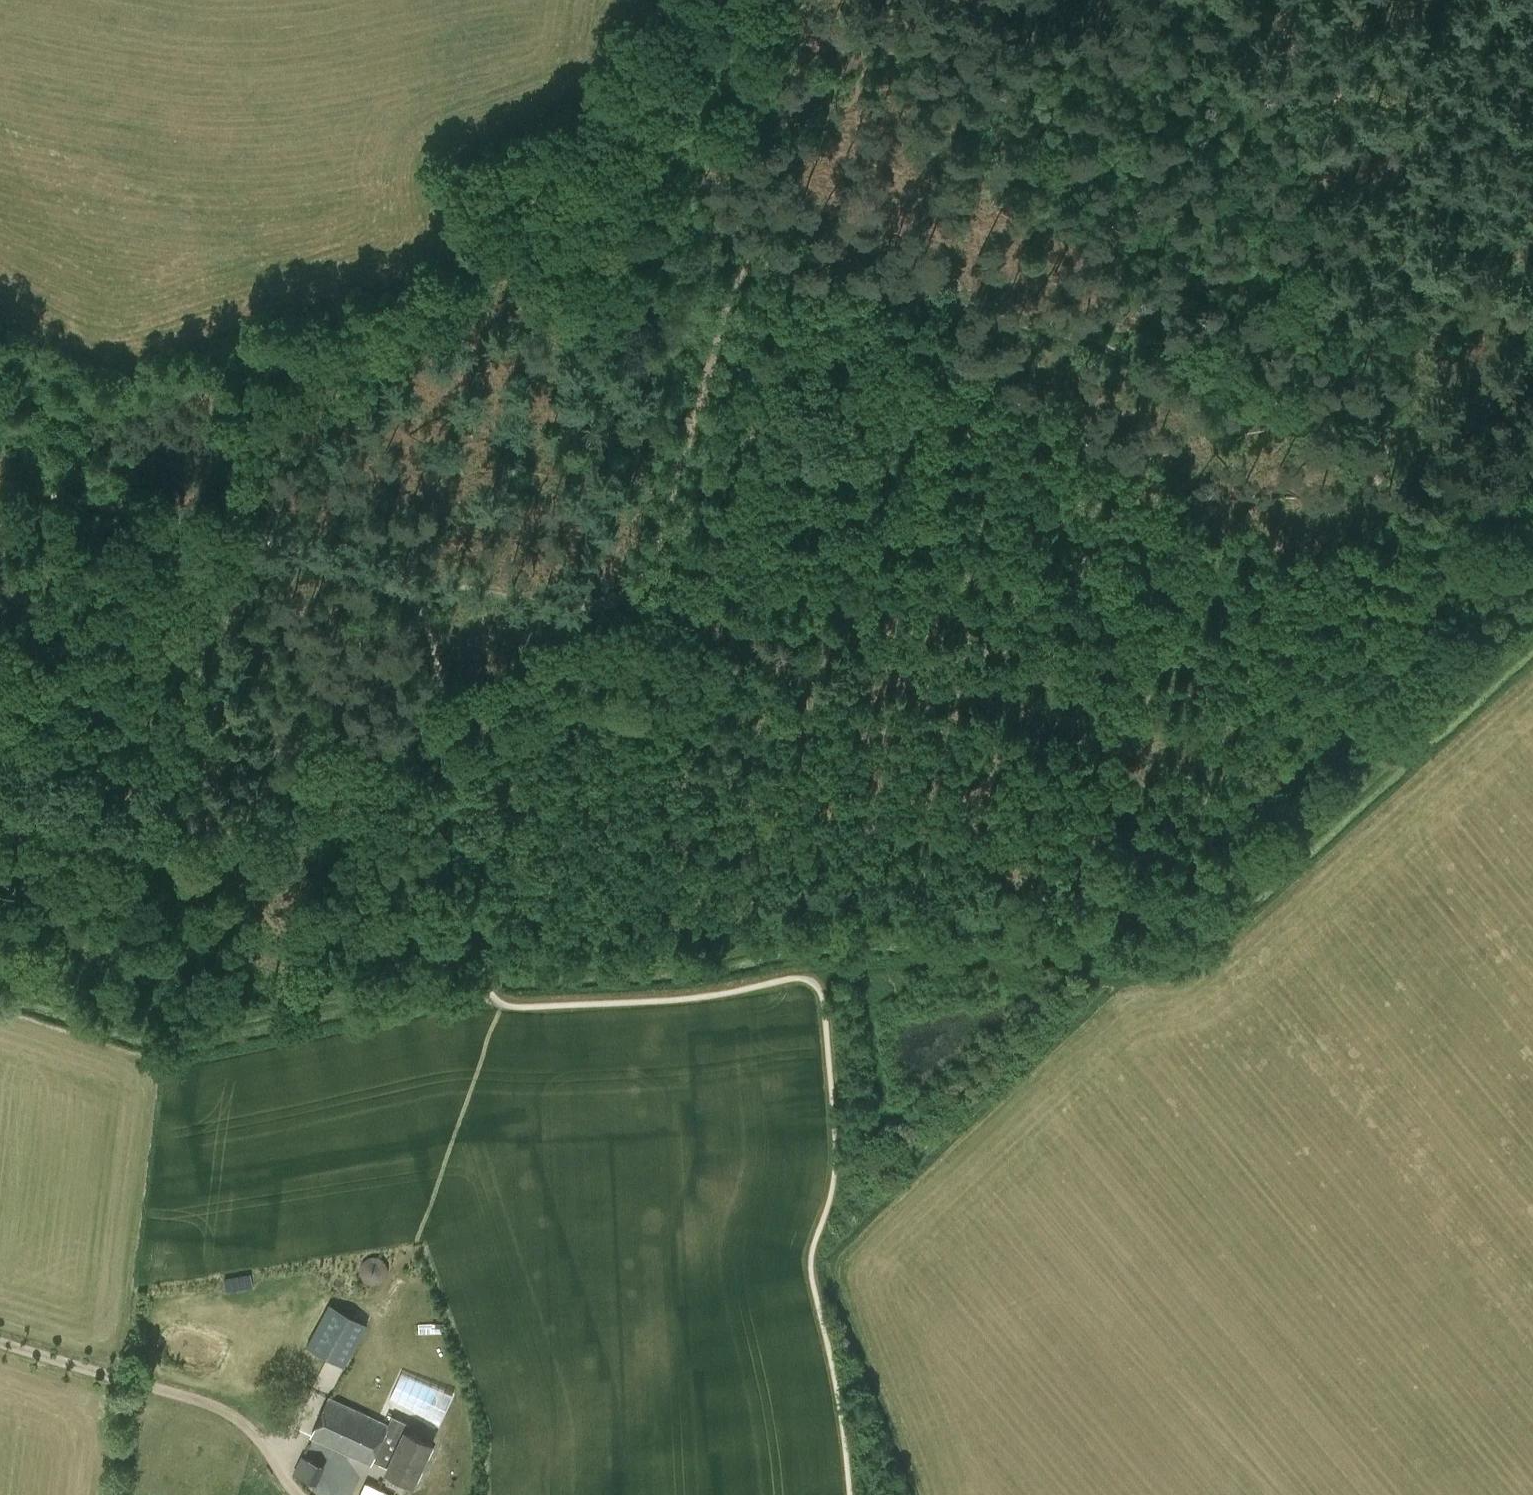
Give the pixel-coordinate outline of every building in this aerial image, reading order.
[(228,1292),(254,1287),(252,1272),(225,1277),(228,1292)] [(329,1304),(318,1323),(341,1336),(353,1315),(329,1303),(328,1304),(329,1304)] [(323,1369),(335,1347),(312,1334),(300,1355),(323,1369)] [(393,1415),(388,1425),(330,1398),(311,1438),(371,1465),(374,1459),(389,1467),(387,1472),(414,1485),(432,1443),(406,1432),(410,1423),(393,1415)] [(303,1454),(294,1472),(320,1483),(328,1465),(303,1454)] [(362,1494),(383,1494),(385,1487),(365,1482),(362,1494)]
